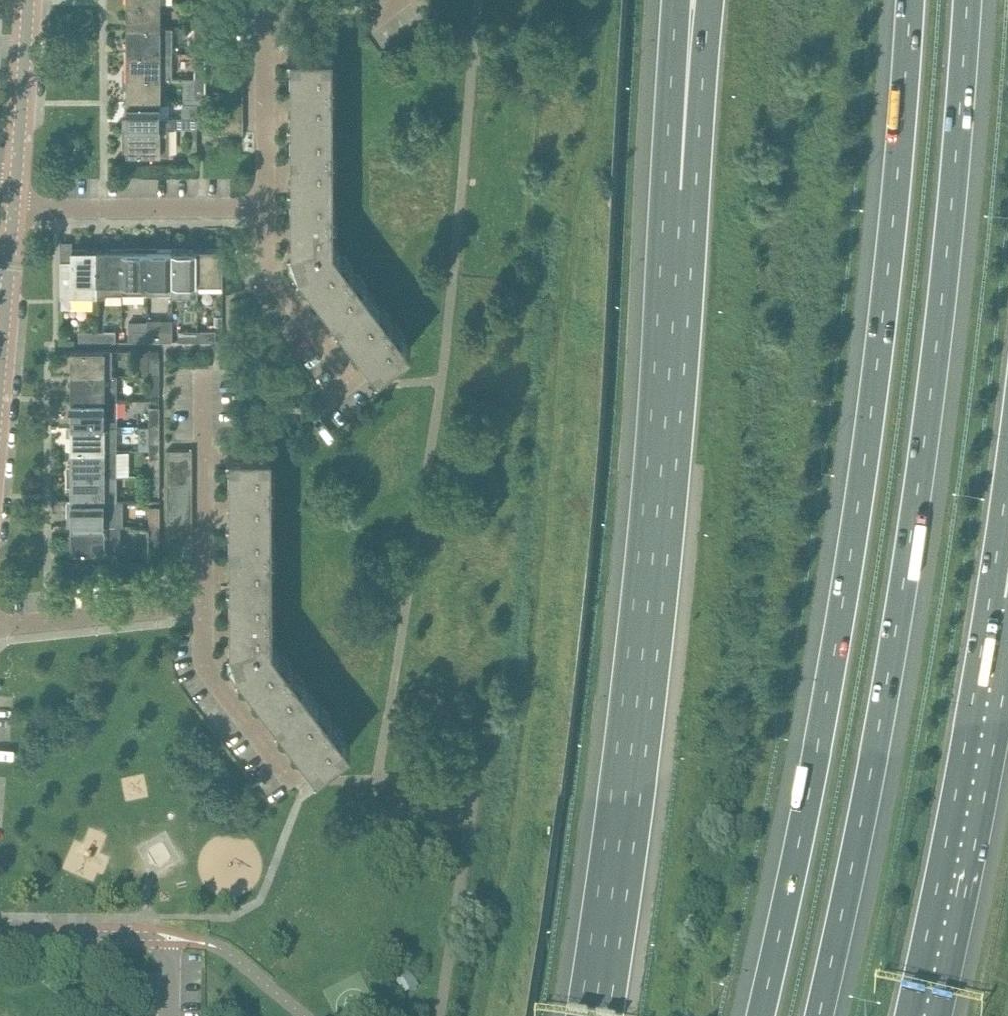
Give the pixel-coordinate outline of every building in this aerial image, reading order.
[(127,2),(127,27),(160,27),(160,2),(127,2)] [(195,9),(195,27),(205,27),(205,9),(195,9)] [(127,52),(160,52),(172,52),(172,27),(160,27),(127,27),(127,52)] [(205,27),(195,27),(195,46),(205,46),(205,27)] [(376,372),(377,373),(411,347),(332,243),(332,49),(304,49),(289,49),(289,51),(294,51),(294,77),(290,78),(294,88),(294,143),(291,144),(294,155),(295,207),(291,209),(295,220),(295,243),(290,243),(290,245),(295,245),(302,266),(298,269),(299,270),(303,267),(324,295),(321,298),(331,304),(362,346),(360,349),(370,355),(380,369),(376,372)] [(172,77),(172,52),(160,52),(127,52),(127,77),(160,77),(172,77)] [(195,52),(195,78),(205,78),(205,52),(195,52)] [(160,102),(160,77),(127,77),(127,102),(160,102)] [(205,89),(205,78),(195,78),(195,89),(205,89)] [(197,117),(160,117),(160,102),(127,102),(127,128),(187,128),(197,128),(197,117)] [(219,108),(219,120),(243,120),(243,108),(219,108)] [(208,133),(219,133),(219,120),(208,120),(208,133)] [(243,133),(243,120),(219,120),(219,133),(243,133)] [(127,137),(123,137),(123,153),(160,153),(160,138),(172,138),(172,128),(127,128),(127,137)] [(197,153),(197,128),(187,128),(187,153),(197,153)] [(197,281),(223,281),(223,248),(197,249),(197,281)] [(61,297),(97,297),(97,249),(71,249),(71,260),(61,260),(61,297)] [(107,294),(122,294),(122,249),(97,249),(97,297),(107,297),(107,294)] [(147,293),(147,281),(147,249),(122,249),(122,294),(147,293)] [(172,293),(172,249),(147,249),(147,281),(147,293),(172,293)] [(197,296),(197,281),(197,249),(172,249),(172,293),(172,296),(197,296)] [(97,341),(97,331),(79,331),(79,341),(97,341)] [(116,331),(97,331),(97,341),(116,341),(116,331)] [(147,341),(147,331),(129,331),(129,341),(147,341)] [(166,331),(147,331),(147,341),(166,341),(166,331)] [(179,341),(197,341),(197,331),(179,331),(179,341)] [(215,331),(197,331),(197,341),(215,341),(215,331)] [(112,349),(71,349),(71,375),(112,375),(112,349)] [(149,356),(149,375),(159,375),(159,356),(149,356)] [(116,400),(116,375),(112,375),(71,375),(71,400),(116,400)] [(159,393),(159,375),(149,375),(149,393),(159,393)] [(116,425),(116,400),(71,400),(71,425),(116,425)] [(149,407),(149,425),(159,425),(159,407),(149,407)] [(116,450),(116,425),(71,425),(71,450),(116,450)] [(159,450),(159,425),(149,425),(149,450),(159,450)] [(167,450),(167,463),(192,462),(192,449),(167,450)] [(316,771),(316,772),(351,746),(273,644),(271,449),(243,449),(228,449),(228,450),(233,450),(233,477),(229,478),(233,489),(233,541),(229,543),(233,554),(234,606),(230,607),(234,618),(234,642),(229,643),(229,644),(234,644),(241,665),(237,668),(238,669),(242,667),(263,694),(261,698),(270,704),(302,745),(299,749),(309,755),(319,768),(316,771)] [(71,450),(71,475),(116,475),(129,475),(129,450),(116,450),(71,450)] [(159,450),(149,450),(149,475),(159,475),(159,450)] [(167,474),(192,474),(192,462),(167,463),(167,474)] [(167,474),(167,486),(192,486),(192,474),(167,474)] [(71,475),(71,500),(116,500),(116,475),(71,475)] [(149,494),(159,494),(159,475),(149,475),(149,494)] [(192,486),(167,486),(167,498),(192,498),(192,486)] [(192,510),(192,498),(167,498),(167,510),(192,510)] [(71,525),(104,525),(121,525),(121,500),(116,500),(71,500),(66,500),(66,516),(71,516),(71,525)] [(149,520),(149,525),(159,525),(159,506),(149,506),(149,520)] [(192,510),(167,510),(167,522),(192,521),(192,510)] [(192,535),(192,521),(167,522),(167,535),(192,535)] [(104,525),(71,525),(71,551),(121,551),(121,525),(104,525)] [(159,525),(149,525),(149,543),(159,543),(159,525)] [(408,966),(393,974),(404,995),(419,987),(408,966)]
